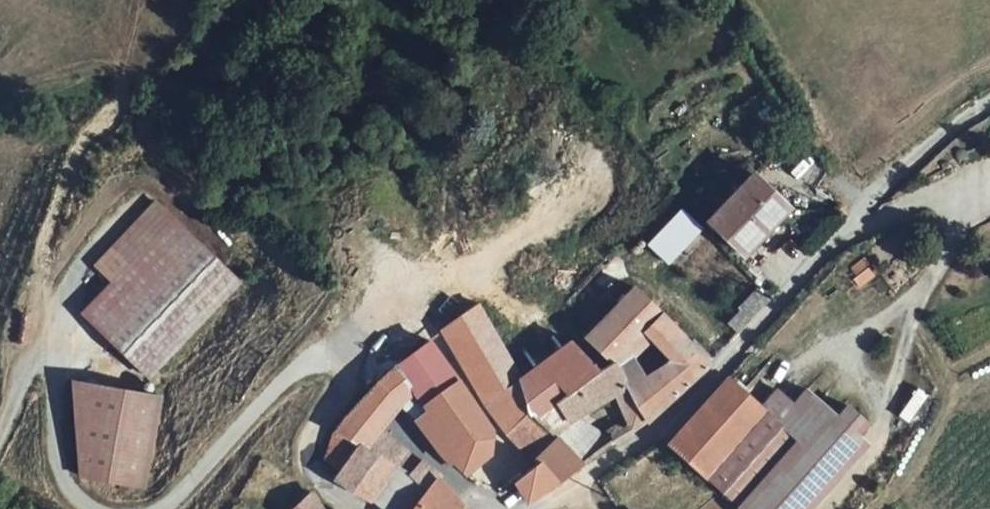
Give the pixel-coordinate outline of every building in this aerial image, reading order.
[(789,204),(750,169),(709,217),(748,251),(789,204)] [(217,248),(139,197),(106,248),(68,307),(146,357),(217,248)] [(685,211),(663,234),(675,245),(698,223),(685,211)] [(609,363),(622,354),(613,346),(636,334),(663,362),(688,340),(634,289),(574,321),(609,363)] [(749,321),(769,300),(762,292),(741,310),(749,321)] [(516,371),(477,302),(454,322),(441,334),(508,428),(536,409),(516,371)] [(725,344),(745,324),(737,314),(715,332),(725,344)] [(561,346),(541,319),(500,335),(504,342),(540,405),(541,405),(569,386),(599,370),(571,339),(561,346)] [(396,463),(363,445),(381,425),(398,402),(413,389),(425,405),(410,416),(448,460),(452,459),(492,426),(429,342),(397,363),(386,374),(359,402),(335,432),(355,441),(340,469),(335,478),(368,494),(371,491),(396,463)] [(622,354),(609,363),(621,385),(640,417),(670,394),(650,372),(644,377),(622,354)] [(609,392),(621,385),(609,363),(599,370),(569,386),(541,405),(540,405),(536,409),(551,429),(567,418),(609,392)] [(139,368),(59,369),(107,480),(174,451),(139,368)] [(704,470),(761,410),(765,406),(760,402),(728,374),(669,437),(704,470)] [(779,426),(811,390),(805,385),(793,399),(775,384),(760,402),(765,406),(761,410),(779,426)] [(629,425),(640,417),(621,385),(609,392),(629,425)] [(425,405),(413,389),(398,402),(410,416),(425,405)] [(837,412),(811,390),(779,426),(828,468),(856,438),(853,436),(868,419),(847,401),(837,412)] [(508,428),(540,458),(562,443),(551,429),(536,409),(508,428)] [(761,410),(704,470),(749,508),(807,508),(837,475),(828,468),(779,426),(761,410)] [(605,443),(567,418),(551,429),(562,443),(578,463),(605,443)] [(441,474),(381,425),(363,445),(396,463),(403,468),(428,488),(438,478),(441,474)] [(505,444),(492,426),(452,459),(466,474),(505,444)] [(355,441),(335,432),(325,460),(340,469),(355,441)] [(863,444),(856,438),(828,468),(837,475),(863,444)] [(396,463),(371,491),(393,508),(470,508),(438,478),(428,488),(403,468),(396,463)] [(311,491),(293,508),(327,508),(311,491)]
